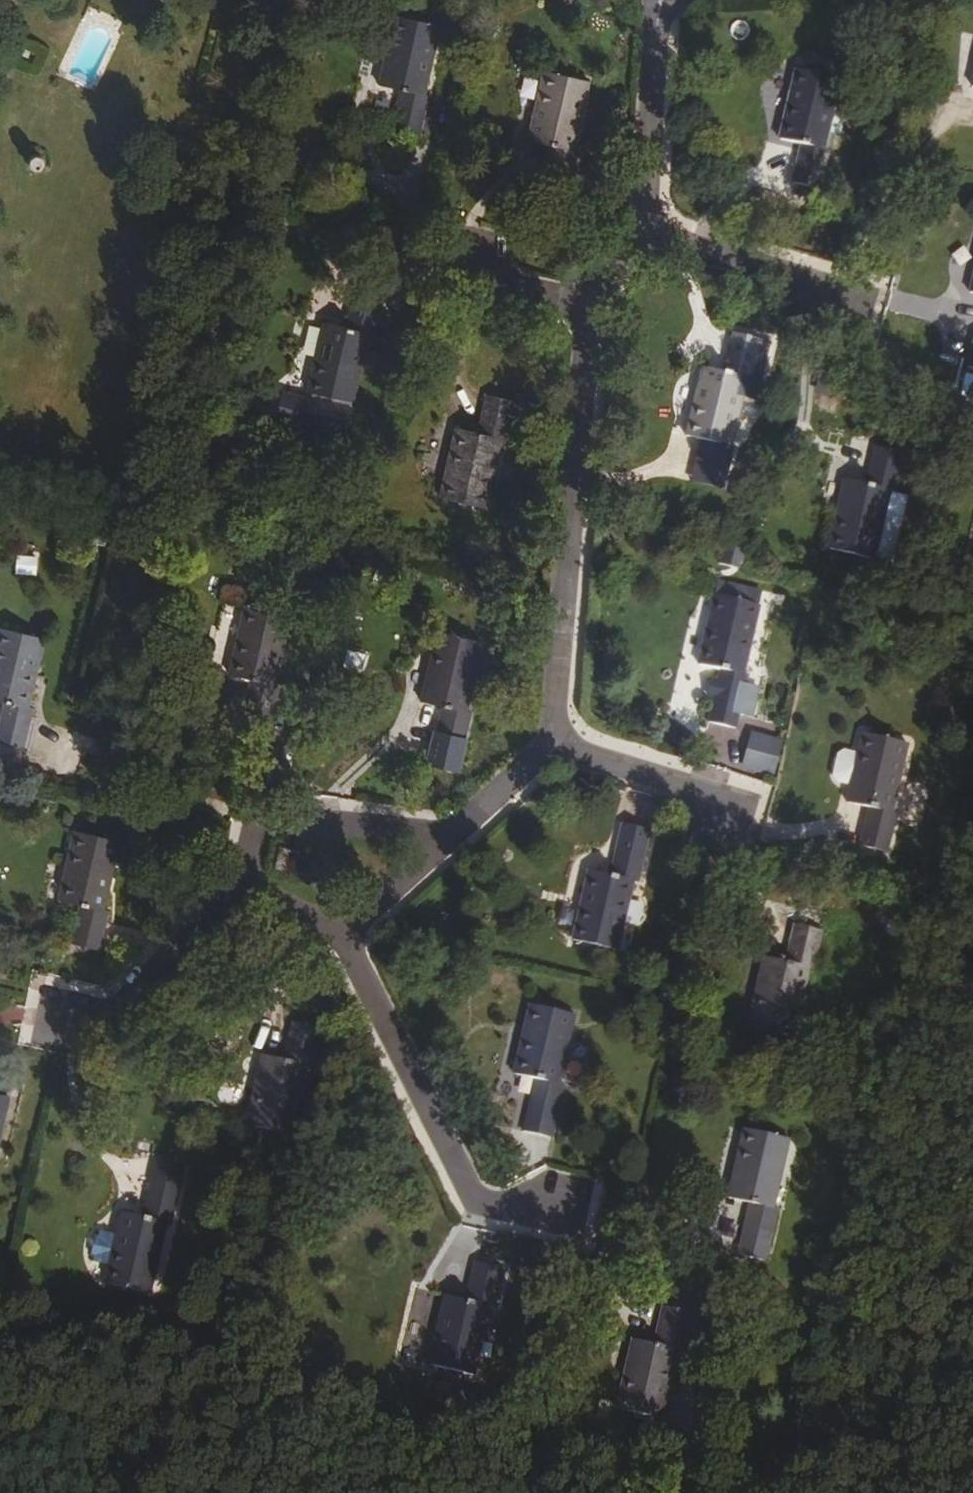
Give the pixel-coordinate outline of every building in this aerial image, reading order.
[(422,95),(438,26),(393,16),(378,86),(399,90),(392,121),(420,127),(427,96),(422,95)] [(839,81),(794,71),(778,140),(799,145),(794,170),(791,183),(819,189),(822,177),(828,150),(823,149),(827,130),(839,81)] [(587,82),(543,72),(527,141),(548,146),(542,171),(570,177),(576,151),(572,151),(587,82)] [(417,140),(420,127),(392,121),(389,134),(417,140)] [(567,191),(570,177),(542,171),(539,184),(567,191)] [(351,289),(348,303),(377,309),(380,296),(351,289)] [(370,337),(377,309),(348,303),(342,329),(309,321),(293,391),(297,392),(296,396),(279,392),(273,423),(342,439),(365,336),(370,337)] [(731,333),(722,373),(702,368),(685,436),(701,440),(693,471),(725,478),(732,448),(729,447),(740,399),(755,402),(760,382),(758,382),(768,342),(731,333)] [(443,405),(461,411),(468,391),(449,385),(443,405)] [(279,392),(268,390),(260,420),(273,423),(279,392)] [(438,500),(483,510),(498,442),(503,443),(512,404),(484,397),(481,410),(476,435),(454,430),(438,500)] [(873,448),(870,460),(898,467),(901,454),(873,448)] [(828,550),(873,560),(888,492),(892,493),(898,467),(870,460),(864,485),(843,481),(828,550)] [(722,491),(725,478),(693,471),(690,484),(722,491)] [(892,493),(888,492),(873,560),(891,564),(906,496),(892,493)] [(13,554),(13,574),(35,574),(36,555),(13,554)] [(758,606),(714,596),(699,665),(720,670),(710,712),(739,719),(748,675),(743,675),(758,606)] [(288,617),(244,607),(228,676),(249,681),(241,719),(269,725),(272,712),(278,687),(273,685),(288,617)] [(25,707),(42,640),(0,629),(0,703),(2,703),(0,711),(0,729),(24,735),(31,709),(25,708),(25,707)] [(479,644),(435,634),(420,704),(441,709),(436,734),(464,740),(470,714),(465,713),(479,644)] [(736,731),(739,719),(710,712),(708,725),(736,731)] [(21,748),(24,735),(0,729),(0,743),(21,748)] [(461,753),(464,740),(436,734),(433,746),(461,753)] [(907,744),(862,734),(846,803),(868,808),(859,846),(887,852),(896,813),(891,812),(907,744)] [(780,748),(753,741),(746,769),(772,776),(780,748)] [(572,939),(617,950),(634,881),(638,883),(651,830),(623,823),(610,876),(589,871),(572,939)] [(118,842),(73,832),(59,901),(80,906),(75,932),(102,937),(108,911),(103,910),(118,842)] [(298,853),(279,848),(273,868),(293,873),(298,853)] [(747,1026),(791,1037),(808,968),(813,969),(823,926),(826,913),(798,906),(795,920),(785,962),(764,957),(763,958),(747,1026)] [(100,950),(102,937),(75,932),(72,944),(100,950)] [(50,974),(37,1006),(68,1019),(75,1002),(98,1012),(104,997),(50,974)] [(574,1015),(530,1005),(514,1073),(536,1078),(526,1121),(524,1130),(552,1137),(555,1127),(564,1085),(559,1083),(574,1015)] [(292,1023),(289,1036),(318,1043),(321,1030),(292,1023)] [(246,1126),(291,1136),(306,1067),(312,1069),(318,1043),(289,1036),(284,1061),(262,1056),(246,1126)] [(0,1095),(0,1109),(6,1111),(9,1097),(0,1095)] [(788,1139),(743,1129),(728,1198),(749,1203),(741,1242),(768,1248),(771,1234),(778,1209),(773,1207),(788,1139)] [(155,1162),(152,1174),(180,1181),(183,1169),(155,1162)] [(105,1282),(150,1292),(166,1224),(170,1225),(170,1224),(180,1181),(152,1174),(142,1217),(121,1213),(121,1214),(105,1282)] [(766,1261),(768,1248),(741,1242),(738,1254),(766,1261)] [(475,1262),(472,1275),(500,1281),(503,1269),(475,1262)] [(428,1364),(473,1375),(489,1306),(494,1308),(500,1281),(472,1275),(466,1300),(445,1295),(428,1364)] [(661,1306),(658,1319),(686,1325),(689,1312),(661,1306)] [(616,1409),(661,1419),(676,1349),(681,1350),(686,1325),(658,1319),(653,1344),(631,1340),(616,1409)]
